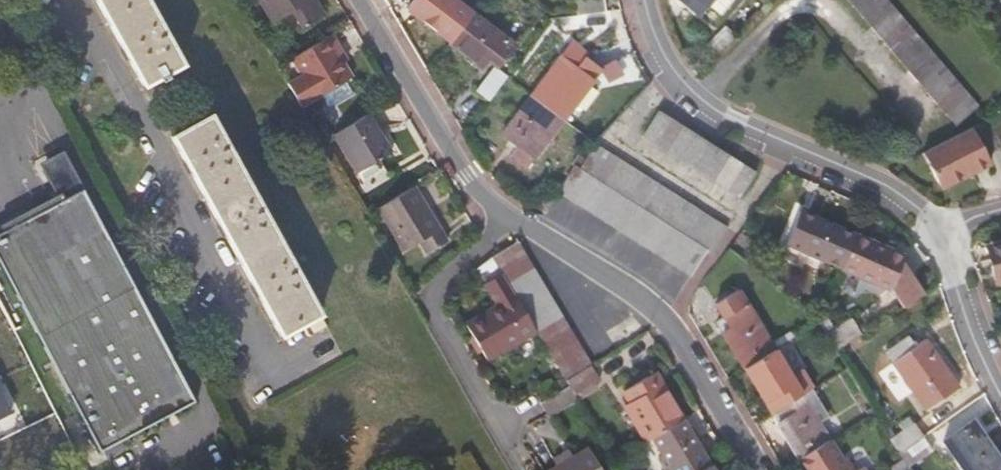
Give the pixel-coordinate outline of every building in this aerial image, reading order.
[(140,84),(156,76),(158,80),(166,76),(164,71),(180,63),(145,0),(95,0),(140,84)] [(270,21),(289,10),(299,27),(322,14),(313,0),(258,0),(270,21)] [(448,40),(470,13),(453,0),(411,0),(405,7),(448,40)] [(602,12),(600,0),(575,0),(577,15),(602,12)] [(698,14),(709,0),(680,0),(698,14)] [(953,125),(976,106),(886,0),(847,0),(953,125)] [(470,13),(448,40),(480,65),(494,48),(504,57),(513,46),(470,13)] [(703,48),(713,59),(736,36),(725,26),(703,48)] [(327,34),(287,57),(313,100),(348,79),(332,51),(336,48),(327,34)] [(530,95),(562,119),(599,71),(584,59),(587,55),(571,42),(530,95)] [(618,55),(601,64),(609,80),(626,71),(618,55)] [(474,89),(488,100),(506,77),(492,66),(474,89)] [(524,168),(562,119),(530,95),(501,133),(517,146),(509,156),(524,168)] [(657,110),(640,136),(740,196),(754,171),(657,110)] [(208,113),(170,133),(279,334),(318,312),(208,113)] [(367,114),(332,134),(355,173),(390,152),(367,114)] [(1000,146),(986,119),(974,125),(988,153),(1000,146)] [(989,163),(970,127),(924,150),(921,152),(937,183),(966,168),(969,173),(989,163)] [(549,181),(575,150),(560,137),(534,169),(549,181)] [(573,165),(557,191),(690,275),(706,249),(711,252),(725,227),(593,144),(578,168),(573,165)] [(940,188),(969,173),(966,168),(937,183),(940,188)] [(413,185),(377,208),(403,250),(417,241),(425,253),(446,240),(413,185)] [(0,230),(0,266),(97,451),(193,401),(81,187),(0,230)] [(841,266),(854,234),(816,217),(798,209),(796,215),(784,242),(841,266)] [(892,251),(854,234),(841,266),(873,280),(889,287),(903,307),(921,296),(901,260),(903,256),(892,251)] [(515,240),(489,255),(511,292),(533,329),(564,379),(590,364),(515,240)] [(997,243),(1000,256),(994,257),(996,264),(990,266),(994,281),(1000,279),(1000,242),(997,243)] [(1000,256),(997,243),(984,246),(990,266),(996,264),(994,257),(1000,256)] [(722,331),(743,366),(773,348),(738,289),(714,303),(729,327),(722,331)] [(533,329),(511,292),(462,322),(484,359),(533,329)] [(836,350),(862,333),(852,318),(826,334),(836,350)] [(907,335),(885,352),(927,409),(958,387),(924,339),(915,346),(907,335)] [(773,348),(743,366),(764,402),(771,412),(780,406),(801,394),(810,389),(812,387),(801,370),(790,376),(773,348)] [(598,378),(590,364),(564,379),(567,385),(572,394),(598,378)] [(652,386),(659,382),(653,372),(646,376),(652,386)] [(650,436),(680,418),(659,382),(652,386),(646,376),(623,390),(650,436)] [(13,411),(0,385),(0,418),(13,411)] [(545,416),(575,399),(572,394),(567,385),(538,403),(544,415),(545,416)] [(780,406),(771,412),(798,458),(829,440),(817,421),(826,415),(810,389),(801,394),(780,406)] [(708,465),(680,418),(650,436),(661,454),(657,457),(664,469),(699,469),(708,465)] [(973,420),(943,440),(964,469),(1000,469),(1000,461),(973,420)] [(898,454),(923,436),(913,422),(889,440),(898,454)] [(931,448),(923,436),(898,454),(900,458),(905,466),(931,448)] [(798,458),(806,469),(847,469),(829,440),(798,458)] [(553,469),(600,469),(587,449),(553,469)]
